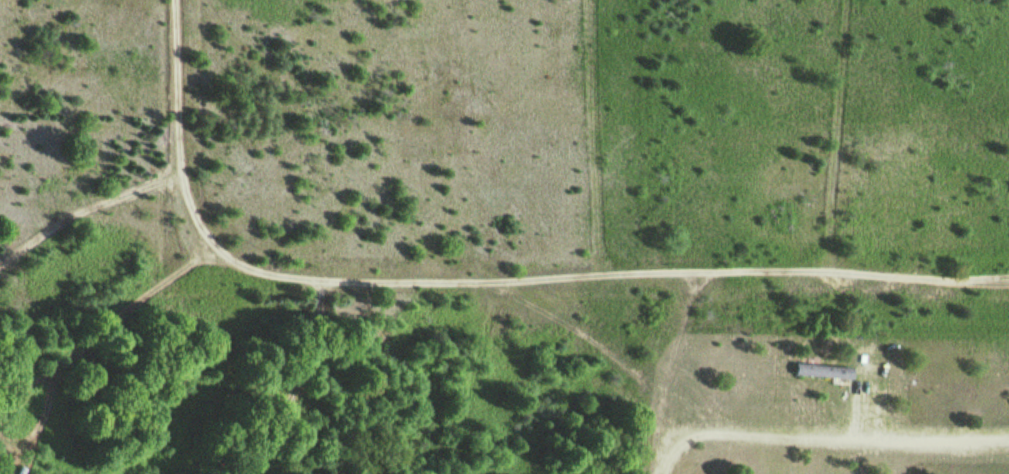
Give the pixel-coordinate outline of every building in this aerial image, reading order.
[(792,375),(849,378),(849,366),(792,363),(792,375)]
